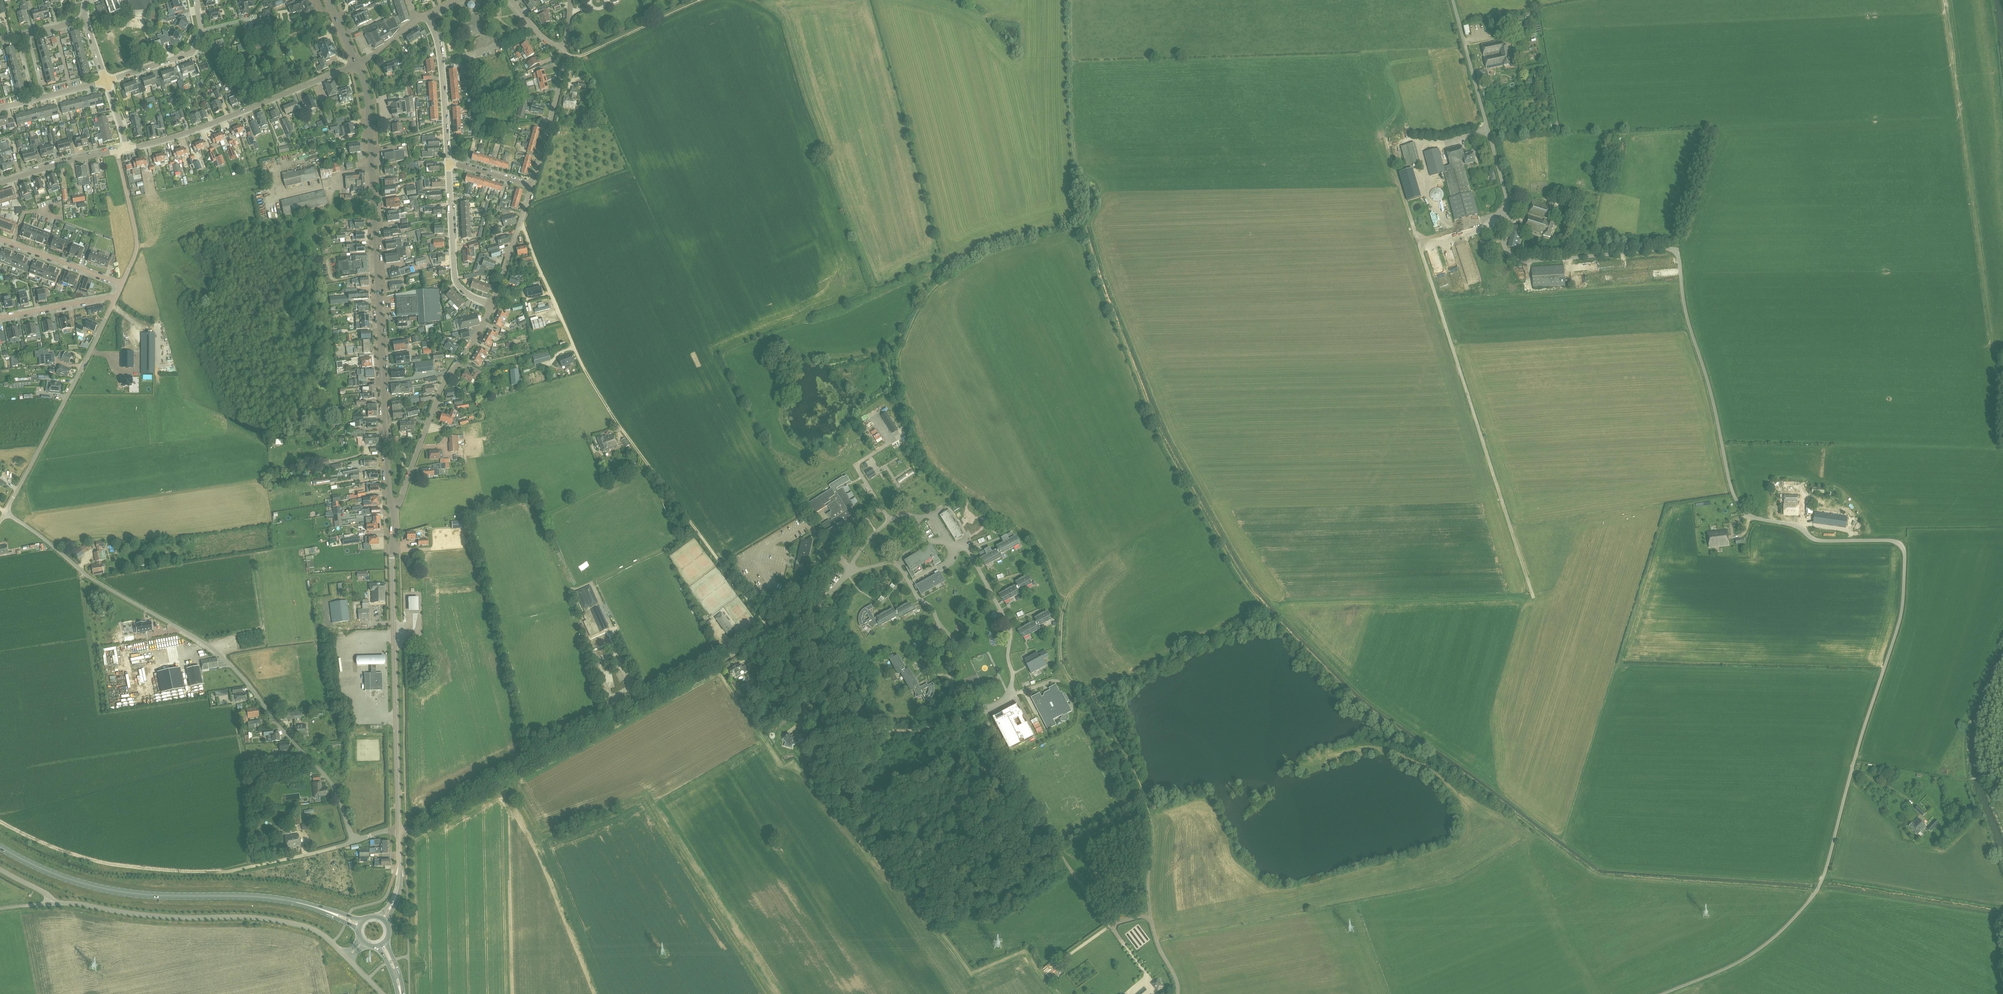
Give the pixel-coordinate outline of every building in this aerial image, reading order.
[(118,0),(100,0),(102,5),(96,7),(101,22),(119,15),(118,12),(122,11),(120,5),(118,0)] [(120,5),(127,5),(127,10),(145,9),(147,8),(149,0),(118,0),(120,5)] [(240,2),(241,9),(238,10),(239,15),(249,13),(248,7),(254,6),(252,0),(249,0),(246,0),(244,0),(243,0),(243,1),(240,2)] [(273,9),(286,3),(285,0),(277,0),(271,3),(273,9)] [(306,17),(314,13),(310,4),(308,5),(306,0),(301,2),(300,0),(297,0),(289,4),(293,13),(297,12),(297,13),(303,10),(306,17)] [(168,15),(169,18),(174,17),(175,17),(175,16),(174,16),(173,14),(174,14),(182,11),(181,11),(180,8),(182,7),(180,1),(170,4),(172,10),(168,11),(169,15),(168,15)] [(398,11),(406,8),(403,1),(395,3),(398,11)] [(477,6),(474,1),(468,3),(470,9),(477,6)] [(354,6),(356,11),(361,9),(364,7),(363,5),(362,3),(354,6)] [(533,3),(527,6),(531,12),(536,8),(533,3)] [(44,20),(49,18),(46,5),(43,6),(43,9),(40,10),(42,18),(44,18),(44,20)] [(18,13),(20,24),(28,22),(25,11),(24,8),(21,8),(21,12),(18,13)] [(212,9),(213,12),(209,13),(211,20),(220,18),(218,8),(212,9)] [(409,16),(406,8),(398,11),(401,19),(409,16)] [(548,14),(550,13),(548,9),(543,11),(544,13),(538,15),(542,25),(551,21),(548,14)] [(32,12),(34,20),(42,18),(40,10),(32,12)] [(366,14),(369,13),(368,11),(365,12),(354,17),(358,26),(368,21),(366,17),(367,16),(366,14)] [(256,24),(258,30),(270,26),(266,14),(259,16),(261,22),(256,24)] [(394,16),(387,19),(363,29),(366,35),(368,34),(370,38),(367,39),(370,45),(373,44),(375,48),(384,43),(383,42),(393,36),(399,29),(396,22),(394,16)] [(176,27),(185,31),(188,26),(188,25),(187,25),(185,17),(178,19),(179,19),(179,21),(176,27)] [(416,29),(413,31),(418,38),(421,36),(426,33),(423,29),(421,30),(419,28),(416,29)] [(167,33),(163,30),(167,43),(170,42),(171,45),(179,42),(180,42),(182,36),(183,37),(183,36),(174,32),(173,32),(170,37),(169,38),(167,33)] [(71,33),(72,39),(80,37),(79,31),(71,33)] [(418,38),(413,31),(405,37),(410,44),(418,38)] [(164,43),(166,43),(164,35),(161,36),(161,34),(157,35),(158,38),(152,40),(155,50),(165,47),(164,43)] [(72,39),(74,45),(82,43),(80,37),(72,39)] [(39,48),(47,46),(45,39),(37,41),(39,48)] [(214,46),(216,54),(225,52),(222,40),(216,41),(217,45),(214,46)] [(334,51),(335,48),(334,46),(332,45),(331,45),(330,41),(318,46),(317,45),(315,46),(315,47),(316,52),(320,50),(321,53),(319,54),(321,59),(319,60),(321,65),(317,67),(319,72),(328,68),(325,61),(328,60),(327,59),(336,55),(334,51)] [(1503,41),(1482,45),(1487,69),(1504,66),(1511,64),(1507,45),(1504,46),(1503,41)] [(521,46),(525,51),(531,48),(527,42),(521,46)] [(74,45),(75,51),(83,49),(82,43),(74,45)] [(39,48),(40,54),(48,52),(47,46),(39,48)] [(7,56),(15,54),(14,47),(6,49),(7,56)] [(525,51),(522,53),(523,56),(526,54),(528,57),(534,54),(531,48),(525,51)] [(75,51),(77,58),(85,56),(83,49),(75,51)] [(48,52),(40,54),(42,60),(50,58),(48,52)] [(17,60),(15,54),(7,56),(9,62),(17,60)] [(77,58),(78,64),(86,62),(85,56),(77,58)] [(536,57),(526,63),(530,68),(527,70),(528,72),(536,68),(535,65),(539,63),(538,62),(539,61),(538,58),(537,58),(536,57)] [(42,60),(43,66),(51,64),(50,58),(42,60)] [(398,66),(403,64),(401,59),(387,63),(387,65),(383,66),(385,74),(399,69),(398,66)] [(17,60),(9,62),(10,68),(18,66),(17,60)] [(78,64),(80,70),(88,68),(86,62),(78,64)] [(197,67),(194,68),(192,63),(186,65),(189,73),(195,71),(196,75),(199,74),(197,67)] [(51,64),(43,66),(45,72),(53,70),(51,64)] [(181,72),(178,73),(182,85),(182,86),(185,85),(183,79),(184,79),(183,75),(189,73),(186,65),(180,67),(181,72)] [(10,68),(12,74),(20,72),(18,66),(10,68)] [(88,68),(80,70),(82,76),(89,74),(88,68)] [(180,86),(182,85),(178,73),(175,74),(173,69),(167,71),(170,80),(176,78),(177,81),(178,81),(180,86)] [(45,72),(46,78),(54,76),(53,70),(45,72)] [(1477,71),(1478,79),(1489,77),(1488,71),(1485,72),(1484,70),(1477,71)] [(1534,71),(1535,79),(1542,77),(1540,70),(1534,71)] [(162,78),(159,79),(160,83),(162,86),(163,90),(165,90),(164,86),(165,85),(164,82),(170,80),(167,71),(161,73),(162,78)] [(537,76),(534,76),(535,79),(538,79),(545,77),(544,71),(536,73),(537,76)] [(21,78),(20,72),(12,74),(13,80),(21,78)] [(54,76),(46,78),(48,85),(56,83),(54,76)] [(154,76),(148,78),(151,86),(157,84),(158,88),(162,86),(160,83),(159,79),(156,80),(154,76)] [(536,85),(547,83),(545,77),(538,79),(538,81),(536,82),(536,85)] [(13,80),(15,86),(23,84),(21,78),(13,80)] [(143,84),(140,85),(143,93),(146,92),(145,88),(151,86),(148,78),(142,80),(143,84)] [(228,81),(229,83),(233,95),(236,94),(231,80),(228,81)] [(135,82),(129,84),(132,92),(133,96),(143,93),(140,85),(137,87),(135,82)] [(337,95),(338,94),(337,92),(336,88),(337,87),(337,86),(335,86),(334,82),(331,83),(331,82),(328,83),(328,84),(325,85),(326,90),(325,90),(326,92),(327,91),(331,102),(338,99),(337,95)] [(588,83),(578,82),(578,87),(583,87),(582,91),(587,91),(588,83)] [(23,84),(15,86),(16,92),(24,90),(23,84)] [(132,92),(129,84),(123,86),(125,90),(122,91),(124,99),(127,98),(126,94),(132,92)] [(564,97),(563,107),(575,109),(576,99),(573,98),(574,95),(576,95),(577,91),(576,91),(577,88),(572,87),(571,91),(570,98),(564,97)] [(337,92),(338,94),(341,104),(353,100),(349,88),(337,92)] [(92,96),(87,97),(90,106),(96,105),(94,94),(92,95),(92,96)] [(94,94),(96,105),(103,103),(101,94),(96,95),(96,94),(94,94)] [(227,95),(224,96),(226,100),(229,99),(232,107),(238,104),(235,97),(231,98),(230,95),(228,96),(227,95)] [(306,105),(302,107),(305,115),(310,113),(309,111),(316,108),(311,96),(309,97),(305,98),(303,99),(306,105)] [(82,97),(80,98),(83,108),(90,106),(87,97),(82,98),(82,97)] [(414,113),(414,111),(413,103),(413,99),(412,97),(405,98),(405,99),(401,100),(400,99),(387,100),(388,106),(391,106),(392,115),(403,114),(407,113),(414,113)] [(79,99),(74,100),(76,110),(83,108),(80,98),(78,98),(79,99)] [(69,100),(67,101),(69,112),(76,110),(74,100),(69,101),(69,100)] [(211,104),(215,113),(222,110),(219,105),(221,104),(219,100),(211,104)] [(69,112),(67,101),(65,101),(65,103),(60,104),(62,113),(69,112)] [(296,103),(289,105),(293,114),(293,115),(297,113),(297,112),(299,111),(296,103)] [(47,107),(42,108),(45,118),(52,116),(49,105),(47,106),(47,107)] [(51,105),(49,105),(52,116),(58,114),(56,105),(51,106),(51,105)] [(293,114),(289,105),(283,108),(286,115),(288,114),(289,115),(293,114)] [(37,108),(35,109),(38,120),(45,118),(42,108),(38,109),(37,108)] [(34,110),(29,112),(31,121),(38,120),(35,109),(33,109),(34,110)] [(181,119),(184,118),(182,110),(178,111),(178,112),(171,115),(172,118),(171,119),(173,127),(181,124),(179,120),(181,120),(181,119)] [(201,120),(207,117),(204,110),(190,115),(193,125),(202,122),(201,120)] [(277,110),(271,113),(273,120),(270,121),(272,124),(278,121),(278,120),(280,119),(277,110)] [(25,123),(22,112),(20,113),(20,114),(15,115),(18,125),(25,123)] [(24,112),(22,112),(25,123),(31,121),(29,112),(24,113),(24,112)] [(256,116),(261,128),(267,125),(262,113),(260,114),(260,113),(259,112),(257,113),(256,114),(257,115),(256,116)] [(2,126),(8,125),(9,128),(15,127),(13,119),(8,120),(7,116),(4,117),(3,116),(0,116),(0,117),(2,126)] [(94,123),(94,126),(108,122),(107,116),(101,117),(97,118),(98,122),(94,123)] [(157,117),(158,125),(147,127),(149,138),(159,137),(157,130),(165,128),(162,116),(157,117)] [(131,119),(135,137),(142,136),(140,128),(141,128),(139,117),(131,119)] [(99,127),(100,130),(110,128),(108,122),(94,126),(95,128),(99,127)] [(393,124),(393,133),(401,132),(401,124),(400,124),(400,122),(396,123),(397,124),(393,124)] [(345,133),(346,136),(355,134),(353,124),(344,126),(344,127),(339,128),(340,131),(341,134),(345,133)] [(240,126),(236,127),(239,134),(243,133),(242,131),(244,131),(243,126),(240,127),(240,126)] [(463,126),(454,127),(454,133),(456,133),(456,136),(461,136),(461,133),(461,130),(464,129),(463,126)] [(50,127),(42,129),(43,132),(47,131),(48,135),(51,134),(51,133),(50,127)] [(239,134),(236,127),(232,129),(233,130),(230,131),(232,136),(235,135),(235,136),(239,134)] [(83,137),(80,137),(83,146),(89,145),(87,138),(90,137),(88,128),(83,130),(84,133),(83,133),(83,137)] [(97,135),(97,137),(111,134),(110,128),(100,130),(101,134),(97,135)] [(65,141),(63,142),(65,150),(71,149),(70,145),(69,140),(72,139),(70,132),(69,130),(66,131),(69,139),(65,140),(65,141)] [(73,132),(70,132),(72,139),(74,139),(75,143),(77,148),(83,146),(80,137),(78,138),(77,137),(74,137),(73,132)] [(221,133),(217,135),(220,142),(224,141),(223,139),(225,139),(223,133),(221,134),(221,133)] [(111,134),(97,137),(98,140),(102,139),(103,142),(113,140),(111,134)] [(220,142),(217,135),(213,136),(214,137),(212,138),(214,143),(216,142),(216,144),(220,142)] [(38,136),(34,137),(35,144),(38,143),(40,150),(42,156),(48,155),(45,146),(45,145),(45,143),(42,144),(41,143),(39,143),(38,136)] [(428,142),(428,147),(438,146),(439,146),(439,139),(433,140),(432,136),(422,137),(423,143),(428,142)] [(30,147),(27,148),(30,160),(36,159),(34,152),(33,145),(35,144),(34,137),(30,138),(31,145),(30,147)] [(524,137),(516,168),(527,171),(527,170),(527,168),(528,168),(530,160),(529,160),(530,158),(531,158),(536,141),(524,137)] [(477,138),(475,145),(481,147),(483,148),(485,141),(477,138)] [(59,139),(56,139),(57,144),(59,152),(65,150),(63,142),(61,142),(59,139)] [(10,162),(8,155),(12,153),(8,141),(1,143),(1,141),(0,141),(0,151),(3,159),(3,160),(4,163),(5,162),(7,167),(6,167),(7,169),(7,168),(8,170),(12,168),(10,162)] [(202,141),(198,142),(201,150),(205,148),(204,147),(207,146),(205,141),(202,142),(202,141)] [(485,141),(483,148),(488,149),(490,150),(492,143),(485,141)] [(201,150),(198,142),(194,144),(195,145),(192,146),(194,151),(197,150),(197,151),(201,150)] [(349,145),(350,153),(360,152),(359,143),(349,145)] [(492,143),(490,150),(495,151),(497,152),(499,145),(492,143)] [(1407,145),(1401,147),(1407,166),(1420,162),(1415,143),(1407,145)] [(48,144),(45,145),(45,146),(48,155),(53,153),(51,144),(48,144)] [(499,145),(497,152),(501,153),(503,154),(505,147),(499,145)] [(438,146),(428,147),(427,147),(428,152),(422,152),(423,158),(433,157),(433,154),(439,153),(438,146)] [(1466,164),(1475,162),(1473,152),(1464,154),(1461,146),(1447,150),(1451,165),(1444,167),(1439,149),(1424,153),(1431,176),(1444,172),(1451,198),(1470,193),(1461,160),(1465,159),(1466,164)] [(505,147),(503,154),(505,154),(512,156),(514,149),(505,147)] [(24,149),(21,149),(24,162),(30,160),(27,148),(24,149)] [(179,149),(181,157),(184,156),(185,157),(187,156),(187,153),(185,148),(183,149),(182,148),(179,149)] [(181,157),(179,149),(175,150),(175,151),(173,152),(174,158),(177,160),(182,159),(181,157)] [(394,151),(382,153),(383,157),(382,157),(383,160),(384,164),(396,162),(405,160),(404,150),(394,151)] [(472,154),(470,161),(479,164),(481,157),(479,156),(472,154)] [(161,162),(159,155),(155,156),(153,157),(154,163),(157,166),(161,165),(160,162),(161,162)] [(481,157),(479,164),(485,165),(487,158),(483,157),(481,157)] [(143,158),(139,159),(141,167),(145,166),(148,166),(146,159),(143,159),(143,158)] [(487,158),(485,165),(492,167),(494,160),(489,159),(487,158)] [(494,160),(492,167),(499,169),(501,162),(496,161),(494,160)] [(174,170),(175,173),(179,171),(177,164),(175,165),(174,161),(171,162),(172,165),(174,170)] [(432,165),(432,162),(426,162),(426,168),(429,167),(430,172),(439,171),(439,165),(432,165)] [(501,162),(499,169),(507,172),(509,165),(503,163),(501,162)] [(90,164),(91,174),(100,173),(98,163),(90,164)] [(340,172),(338,163),(334,164),(330,165),(330,166),(320,168),(322,179),(333,176),(332,173),(340,172)] [(413,163),(406,165),(406,168),(409,167),(410,172),(414,171),(414,167),(413,163)] [(1400,169),(1408,198),(1422,195),(1414,165),(1400,169)] [(394,174),(398,173),(397,170),(393,171),(393,167),(385,168),(386,175),(389,174),(390,175),(394,174)] [(285,187),(303,183),(317,180),(314,168),(293,173),(293,170),(282,173),(285,187)] [(345,175),(346,182),(364,181),(364,177),(364,172),(359,172),(359,174),(345,175)] [(55,175),(48,177),(50,183),(47,184),(49,190),(52,189),(52,188),(58,186),(57,180),(58,180),(56,176),(55,176),(55,175)] [(473,177),(467,175),(465,181),(469,182),(468,185),(467,189),(466,189),(464,194),(468,195),(469,190),(470,185),(473,177)] [(384,179),(385,185),(393,184),(393,181),(392,177),(388,177),(388,178),(384,179)] [(473,177),(470,185),(473,186),(474,184),(477,185),(479,179),(473,177)] [(35,196),(39,195),(38,191),(44,189),(43,185),(44,185),(42,180),(41,181),(41,179),(34,181),(36,187),(33,188),(35,196)] [(364,181),(346,182),(346,190),(351,189),(351,192),(365,192),(364,181)] [(25,198),(24,197),(31,195),(29,189),(30,189),(29,185),(28,185),(27,183),(20,186),(23,192),(19,193),(21,199),(25,198)] [(384,187),(385,196),(396,195),(395,186),(384,187)] [(17,199),(16,197),(17,197),(13,188),(4,191),(4,190),(0,191),(0,204),(17,199)] [(1430,195),(1431,197),(1432,199),(1435,201),(1438,201),(1441,200),(1443,197),(1444,194),(1443,192),(1443,191),(1441,189),(1440,188),(1437,188),(1435,188),(1433,189),(1432,190),(1430,193),(1430,195)] [(281,201),(284,216),(328,205),(324,190),(281,201)] [(1451,198),(1450,198),(1455,220),(1477,214),(1472,192),(1470,193),(1451,198)] [(503,199),(502,202),(506,203),(506,202),(510,203),(510,204),(512,204),(511,208),(517,209),(519,203),(506,200),(503,199)] [(1550,237),(1555,222),(1547,219),(1553,202),(1548,201),(1547,206),(1533,201),(1525,229),(1544,235),(1550,237)] [(434,210),(434,215),(442,214),(442,208),(435,208),(435,207),(428,207),(428,210),(434,210)] [(387,213),(387,216),(389,216),(389,217),(391,217),(395,217),(394,215),(398,214),(401,214),(407,213),(407,209),(401,210),(398,211),(387,213)] [(502,217),(504,226),(516,224),(514,214),(502,217)] [(3,231),(4,231),(13,234),(16,225),(16,223),(0,217),(0,230),(3,231)] [(23,238),(26,239),(31,226),(24,224),(20,236),(23,237),(23,238)] [(1508,246),(1518,249),(1522,232),(1520,232),(1521,227),(1513,225),(1508,246)] [(31,226),(26,239),(30,240),(33,241),(37,229),(31,226)] [(37,229),(33,241),(36,242),(39,244),(44,231),(37,229)] [(398,234),(404,233),(403,231),(398,231),(398,229),(384,230),(384,237),(392,237),(392,235),(398,234)] [(44,231),(39,244),(42,245),(43,244),(46,245),(50,233),(44,231)] [(51,248),(56,250),(60,239),(55,237),(55,236),(52,235),(49,241),(53,242),(51,247),(51,248)] [(497,237),(499,245),(510,243),(507,235),(497,237)] [(1480,241),(1484,252),(1498,248),(1494,236),(1480,241)] [(1523,244),(1523,246),(1524,247),(1524,249),(1525,250),(1527,252),(1528,253),(1530,254),(1532,254),(1535,254),(1537,253),(1538,251),(1540,249),(1541,247),(1541,245),(1541,243),(1541,241),(1540,241),(1539,239),(1538,238),(1536,237),(1534,236),(1532,236),(1530,236),(1528,237),(1526,238),(1525,239),(1524,241),(1523,243),(1523,244)] [(66,241),(60,239),(56,250),(62,252),(64,246),(67,247),(69,241),(66,240),(66,241)] [(434,244),(430,244),(430,252),(435,250),(435,247),(444,247),(444,240),(433,240),(434,244)] [(69,255),(75,257),(78,247),(73,245),(74,243),(70,241),(68,248),(71,249),(69,254),(69,255)] [(463,251),(464,262),(471,262),(471,257),(475,257),(474,247),(478,246),(477,242),(468,245),(470,249),(467,249),(467,250),(463,251)] [(91,264),(97,266),(102,252),(99,251),(98,255),(92,252),(94,248),(90,246),(86,257),(89,258),(88,262),(91,263),(91,264)] [(78,247),(75,257),(80,259),(83,253),(86,254),(88,248),(85,247),(84,249),(78,247)] [(405,251),(406,251),(405,247),(402,248),(402,249),(396,249),(397,253),(385,254),(386,263),(398,262),(398,261),(400,261),(400,258),(403,258),(403,256),(406,256),(405,251)] [(4,264),(9,251),(5,250),(5,251),(2,249),(0,254),(0,263),(4,264)] [(522,257),(524,266),(532,264),(530,256),(527,256),(527,254),(526,250),(517,252),(518,256),(526,254),(526,257),(522,257)] [(10,266),(15,254),(12,253),(9,251),(4,264),(10,266)] [(97,266),(104,268),(107,269),(109,265),(112,266),(116,256),(112,254),(110,259),(104,257),(105,253),(102,252),(97,266)] [(445,262),(444,255),(439,255),(439,252),(432,254),(433,259),(438,259),(438,262),(445,262)] [(10,266),(17,269),(21,256),(18,255),(15,254),(10,266)] [(483,256),(481,261),(495,266),(496,262),(489,260),(490,258),(488,257),(488,256),(485,255),(485,257),(483,256)] [(27,273),(29,267),(25,265),(28,259),(25,258),(25,257),(21,256),(17,269),(27,273)] [(347,257),(338,258),(338,263),(339,272),(340,277),(369,273),(368,256),(347,257)] [(415,260),(416,266),(426,263),(425,257),(415,260)] [(29,273),(36,276),(40,263),(37,262),(34,261),(29,273)] [(495,266),(481,261),(480,263),(482,264),(482,266),(481,268),(486,270),(486,267),(493,270),(495,266)] [(36,276),(42,278),(47,266),(44,265),(44,264),(40,263),(36,276)] [(1532,267),(1533,288),(1565,286),(1564,265),(1532,267)] [(42,278),(49,281),(53,268),(50,267),(49,267),(47,266),(42,278)] [(400,276),(411,273),(409,266),(404,268),(399,269),(398,267),(396,268),(395,266),(393,267),(393,268),(389,269),(391,278),(400,276)] [(57,269),(53,268),(49,281),(55,283),(59,271),(56,270),(57,269)] [(62,282),(68,284),(71,275),(66,272),(64,279),(60,277),(58,283),(61,285),(62,282)] [(71,275),(68,284),(73,286),(72,289),(76,290),(78,284),(75,283),(77,277),(71,275)] [(356,279),(352,280),(352,285),(355,284),(356,288),(360,287),(369,286),(368,277),(359,278),(356,279)] [(511,278),(509,283),(517,286),(517,285),(519,286),(522,278),(519,277),(519,279),(515,277),(514,279),(511,278)] [(87,294),(90,288),(92,289),(94,285),(91,284),(92,282),(85,280),(83,286),(80,284),(77,291),(87,294)] [(476,290),(479,282),(474,280),(471,288),(476,290)] [(390,282),(390,290),(403,289),(403,281),(390,282)] [(476,290),(482,292),(485,284),(479,282),(476,290)] [(485,284),(482,292),(488,294),(491,286),(485,284)] [(543,293),(542,288),(541,289),(540,286),(538,287),(537,287),(531,288),(526,289),(527,294),(529,294),(530,298),(531,298),(540,296),(539,296),(541,295),(541,293),(543,293)] [(42,302),(42,303),(47,302),(46,294),(45,294),(44,288),(33,290),(35,296),(38,296),(39,302),(42,302)] [(417,290),(396,294),(396,296),(397,317),(404,316),(410,316),(416,316),(418,316),(419,324),(431,323),(431,321),(441,321),(439,289),(417,290)] [(24,305),(24,306),(29,305),(28,298),(27,298),(26,293),(19,294),(18,290),(15,290),(17,300),(20,299),(21,305),(24,305)] [(446,295),(450,300),(456,294),(452,290),(446,295)] [(348,296),(330,297),(331,305),(349,303),(349,301),(349,300),(368,299),(367,292),(357,293),(348,294),(348,296)] [(450,300),(454,304),(461,299),(456,294),(450,300)] [(8,309),(14,308),(12,301),(11,301),(11,297),(4,298),(3,296),(0,296),(0,297),(1,303),(4,302),(6,308),(8,308),(8,309)] [(461,299),(454,304),(459,309),(465,303),(461,299)] [(499,311),(496,318),(502,321),(504,316),(506,318),(508,314),(506,312),(505,314),(499,311)] [(455,319),(456,324),(459,324),(461,329),(479,325),(479,324),(477,314),(465,317),(455,319)] [(552,323),(560,322),(559,314),(551,315),(552,323)] [(356,315),(356,323),(369,323),(369,315),(356,315)] [(67,318),(58,320),(60,330),(73,328),(71,319),(68,320),(67,318)] [(407,318),(398,319),(398,327),(407,326),(407,321),(409,321),(409,318),(407,318)] [(502,321),(496,318),(493,325),(502,328),(503,325),(504,326),(506,323),(502,321)] [(531,322),(533,330),(546,326),(543,319),(531,322)] [(52,320),(42,322),(44,333),(54,331),(57,330),(56,324),(53,324),(52,320)] [(88,320),(85,328),(94,332),(98,324),(88,320)] [(35,323),(24,325),(27,336),(36,335),(37,338),(41,338),(39,326),(35,326),(35,323)] [(19,338),(19,336),(22,336),(21,330),(18,330),(17,327),(7,329),(9,339),(19,338)] [(562,338),(560,329),(548,333),(550,342),(562,338)] [(461,339),(469,337),(468,330),(460,332),(461,339)] [(489,330),(486,336),(491,340),(494,335),(496,337),(498,333),(496,332),(495,333),(489,330)] [(361,332),(362,340),(370,340),(370,331),(363,332),(361,332)] [(491,340),(486,336),(482,343),(490,347),(493,343),(490,342),(491,340)] [(454,353),(459,347),(444,338),(441,343),(445,345),(444,347),(454,353)] [(104,339),(104,343),(98,343),(98,347),(115,348),(115,340),(104,339)] [(361,348),(371,348),(370,341),(362,341),(346,342),(347,350),(359,349),(359,348),(361,348)] [(543,341),(536,343),(539,351),(545,349),(543,341)] [(371,353),(371,348),(361,348),(359,348),(359,349),(347,350),(347,354),(359,353),(359,356),(364,356),(364,353),(371,353)] [(479,348),(475,354),(481,358),(483,354),(486,355),(488,351),(485,350),(484,351),(479,348)] [(47,350),(38,351),(39,365),(46,364),(46,366),(49,365),(49,363),(55,362),(54,354),(49,354),(48,351),(47,350)] [(61,360),(68,364),(72,356),(65,352),(65,353),(62,351),(62,353),(60,352),(57,356),(59,358),(59,359),(61,360)] [(121,352),(121,367),(133,367),(133,352),(121,352)] [(395,354),(396,364),(410,362),(408,352),(395,354)] [(535,364),(550,359),(548,352),(532,356),(535,364)] [(562,367),(574,362),(571,353),(558,358),(562,367)] [(481,358),(475,354),(472,361),(479,365),(482,361),(480,360),(481,358)] [(361,359),(362,367),(372,366),(371,358),(361,359)] [(415,364),(416,372),(433,370),(432,361),(415,364)] [(70,370),(61,366),(60,366),(57,373),(64,376),(67,377),(70,370)] [(391,378),(404,377),(403,368),(391,369),(391,378)] [(365,370),(358,370),(359,385),(367,385),(367,378),(374,378),(374,369),(365,370)] [(476,377),(479,373),(473,369),(470,373),(466,371),(462,377),(471,383),(474,376),(476,377)] [(520,385),(518,369),(510,370),(512,385),(520,385)] [(120,377),(120,384),(123,384),(123,387),(129,387),(129,386),(132,386),(132,384),(132,377),(130,377),(120,377)] [(445,391),(447,399),(457,397),(455,389),(445,391)] [(392,402),(393,411),(401,410),(400,401),(392,402)] [(372,404),(367,404),(368,409),(368,417),(377,416),(376,408),(377,408),(377,404),(372,404)] [(418,408),(405,411),(407,417),(419,414),(418,408)] [(401,410),(393,411),(393,418),(402,417),(401,410)] [(443,414),(441,417),(453,421),(455,422),(456,418),(457,417),(455,416),(456,413),(451,411),(449,416),(443,414)] [(886,412),(881,416),(892,433),(897,430),(886,412)] [(456,418),(455,422),(453,421),(441,417),(440,421),(443,422),(442,425),(447,427),(448,424),(452,425),(454,425),(455,422),(457,423),(459,419),(456,418)] [(359,421),(356,421),(356,427),(364,426),(364,425),(367,425),(367,428),(378,427),(377,419),(363,420),(359,421)] [(872,420),(867,423),(873,435),(879,432),(872,420)] [(416,424),(416,421),(410,421),(408,422),(408,431),(408,433),(414,432),(414,424),(416,424)] [(357,435),(353,436),(354,439),(357,438),(358,445),(365,445),(379,444),(378,435),(364,436),(364,435),(364,433),(357,435)] [(608,450),(618,446),(614,434),(607,437),(606,436),(598,439),(603,452),(608,451),(608,450)] [(450,436),(451,452),(459,452),(458,436),(450,436)] [(622,441),(626,448),(630,445),(626,438),(622,441)] [(429,451),(430,459),(440,459),(443,458),(442,451),(439,451),(429,451)] [(369,472),(365,473),(365,476),(367,476),(367,479),(369,479),(369,480),(374,480),(374,478),(378,478),(377,472),(373,472),(372,471),(369,471),(369,472)] [(814,514),(827,506),(831,513),(827,515),(830,519),(822,524),(827,531),(826,532),(832,543),(851,531),(850,530),(852,529),(848,521),(857,515),(852,507),(854,506),(842,488),(847,486),(846,485),(851,484),(850,484),(850,482),(850,480),(846,475),(843,477),(843,476),(829,485),(831,489),(808,503),(814,514)] [(1791,490),(1791,485),(1796,485),(1796,481),(1775,480),(1774,490),(1791,490)] [(1792,485),(1792,491),(1801,491),(1800,481),(1796,481),(1796,485),(1792,485)] [(1784,495),(1784,515),(1798,515),(1798,495),(1784,495)] [(949,510),(940,515),(955,540),(964,534),(949,510)] [(1814,514),(1813,523),(1823,524),(1846,528),(1847,517),(1845,517),(1815,512),(1814,514)] [(333,514),(334,522),(341,521),(340,513),(333,514)] [(1708,532),(1710,547),(1729,545),(1727,530),(1708,532)] [(418,539),(418,545),(428,545),(428,539),(421,539),(420,536),(415,536),(415,532),(407,533),(407,539),(411,539),(411,540),(416,540),(416,539),(418,539)] [(1000,543),(1000,544),(997,546),(998,548),(992,552),(989,547),(984,550),(985,551),(980,553),(982,557),(980,558),(983,563),(984,562),(985,565),(1002,557),(1000,554),(1019,544),(1017,541),(1018,541),(1015,536),(1014,537),(1012,533),(1007,535),(1006,534),(1001,537),(1003,542),(1000,543)] [(800,579),(810,581),(815,578),(808,566),(807,566),(813,540),(811,537),(806,540),(805,539),(801,542),(797,560),(799,564),(799,565),(796,564),(795,571),(800,579)] [(7,545),(0,546),(0,555),(9,553),(7,545)] [(911,577),(914,575),(922,570),(919,565),(931,558),(934,562),(932,563),(934,566),(941,562),(931,545),(906,561),(909,566),(906,567),(911,577)] [(75,552),(78,557),(84,553),(81,548),(75,552)] [(90,567),(89,568),(90,570),(91,571),(93,571),(93,575),(104,573),(102,563),(101,563),(101,560),(103,560),(101,551),(94,553),(95,561),(97,561),(97,564),(91,565),(92,567),(90,567)] [(312,556),(306,557),(307,564),(309,564),(310,568),(314,567),(312,556)] [(1014,586),(1011,588),(1008,583),(1003,586),(998,589),(1001,593),(999,594),(1002,599),(1003,598),(1004,601),(1021,593),(1019,590),(1031,584),(1030,581),(1031,580),(1030,579),(1033,577),(1031,574),(1030,574),(1027,570),(1022,573),(1022,572),(1017,575),(1019,580),(1016,582),(1017,584),(1018,585),(1014,586)] [(916,589),(917,588),(921,595),(935,586),(935,585),(943,581),(941,577),(943,576),(940,571),(914,586),(916,589)] [(385,590),(386,590),(386,584),(370,585),(370,591),(371,591),(372,602),(385,602),(385,590)] [(591,585),(576,592),(583,609),(584,609),(585,612),(583,613),(586,621),(584,622),(591,636),(599,633),(609,628),(591,585)] [(419,595),(409,595),(409,610),(414,609),(419,609),(419,595)] [(859,616),(858,618),(858,619),(858,621),(859,622),(859,624),(860,625),(860,626),(862,625),(863,627),(868,624),(870,626),(871,627),(873,628),(873,629),(875,625),(878,623),(880,626),(891,619),(897,615),(899,618),(915,609),(914,606),(913,607),(912,606),(914,605),(912,601),(911,602),(908,598),(903,601),(903,600),(898,603),(900,607),(900,608),(897,610),(894,612),(893,609),(891,609),(889,605),(884,608),(883,607),(878,610),(880,614),(881,615),(878,617),(877,616),(874,618),(870,610),(873,608),(871,604),(866,607),(864,608),(863,609),(862,610),(861,611),(860,612),(860,613),(859,615),(859,616)] [(330,602),(332,623),(348,621),(346,600),(330,602)] [(1049,617),(1050,616),(1049,615),(1052,613),(1050,610),(1049,610),(1047,606),(1042,609),(1041,608),(1036,611),(1038,616),(1035,618),(1037,620),(1030,624),(1028,619),(1022,622),(1023,623),(1018,625),(1020,629),(1018,630),(1021,635),(1022,634),(1023,637),(1040,629),(1038,626),(1050,620),(1049,617)] [(369,608),(362,609),(358,609),(359,619),(370,619),(369,608)] [(715,618),(728,635),(729,634),(735,630),(722,613),(715,618)] [(137,624),(136,625),(137,633),(152,631),(151,622),(144,623),(137,624)] [(1028,667),(1031,673),(1046,666),(1043,659),(1048,657),(1045,651),(1038,655),(1037,653),(1025,659),(1028,667)] [(921,695),(924,700),(926,699),(927,701),(929,700),(930,699),(931,698),(932,697),(933,696),(933,695),(934,693),(934,692),(934,691),(935,689),(934,687),(934,686),(934,685),(933,683),(933,682),(932,682),(929,677),(926,679),(928,683),(920,687),(918,684),(917,684),(916,681),(921,678),(918,673),(913,676),(909,669),(906,671),(904,668),(905,668),(903,664),(908,662),(905,656),(900,659),(898,656),(896,657),(895,656),(893,657),(893,656),(889,658),(890,659),(887,660),(891,667),(894,666),(902,681),(905,679),(911,691),(913,689),(915,693),(915,697),(916,697),(916,696),(918,696),(920,696),(921,695)] [(217,658),(201,660),(203,669),(218,667),(217,658)] [(743,669),(745,673),(749,671),(746,665),(742,667),(740,664),(737,666),(733,668),(729,670),(731,675),(732,674),(733,677),(736,674),(738,677),(742,675),(740,671),(743,669)] [(186,669),(188,678),(190,687),(202,684),(199,666),(186,668),(186,669)] [(180,668),(157,672),(162,693),(184,688),(180,668)] [(364,673),(365,691),(365,690),(367,690),(370,690),(370,691),(370,690),(382,690),(382,691),(382,687),(382,673),(370,673),(367,673),(365,674),(365,673),(364,673)] [(121,690),(121,693),(136,691),(136,692),(144,692),(143,687),(141,688),(140,680),(137,680),(138,688),(121,690)] [(1039,693),(1031,697),(1046,726),(1048,729),(1056,725),(1053,719),(1061,715),(1062,718),(1060,718),(1060,719),(1061,719),(1061,720),(1062,720),(1062,721),(1063,721),(1064,721),(1065,721),(1066,721),(1067,720),(1068,719),(1068,718),(1069,717),(1069,716),(1068,716),(1068,715),(1067,713),(1072,711),(1068,704),(1067,702),(1069,701),(1068,700),(1068,699),(1068,698),(1067,697),(1066,696),(1066,695),(1065,694),(1064,694),(1064,693),(1063,694),(1061,691),(1060,692),(1056,684),(1049,688),(1050,691),(1048,692),(1048,691),(1044,693),(1043,695),(1041,696),(1039,693)] [(232,689),(233,693),(235,693),(236,694),(235,694),(236,701),(247,700),(246,693),(242,693),(242,692),(243,692),(242,687),(232,689)] [(147,696),(145,697),(146,705),(135,706),(135,708),(149,707),(147,696)] [(1034,736),(1017,704),(992,717),(1009,749),(1034,736)] [(247,708),(248,718),(259,716),(258,707),(247,708)] [(248,721),(249,729),(261,727),(260,720),(248,721)] [(295,725),(296,736),(307,734),(306,724),(295,725)] [(789,734),(784,738),(791,747),(796,742),(795,741),(797,739),(803,738),(803,731),(795,732),(796,734),(792,734),(791,736),(789,734)] [(280,750),(290,749),(289,742),(280,743),(280,750)] [(321,782),(313,783),(314,794),(319,793),(319,797),(328,796),(327,787),(322,788),(321,782)] [(1925,813),(1918,806),(1915,808),(1922,816),(1925,813)] [(288,813),(291,826),(297,824),(295,812),(288,813)] [(1921,831),(1926,826),(1918,817),(1912,823),(1909,826),(1918,835),(1921,832),(1921,831)] [(1931,831),(1939,823),(1935,819),(1927,828),(1931,831)] [(301,845),(299,834),(285,836),(287,848),(301,845)] [(1158,992),(1161,989),(1163,987),(1157,980),(1154,982),(1152,984),(1158,992)]
